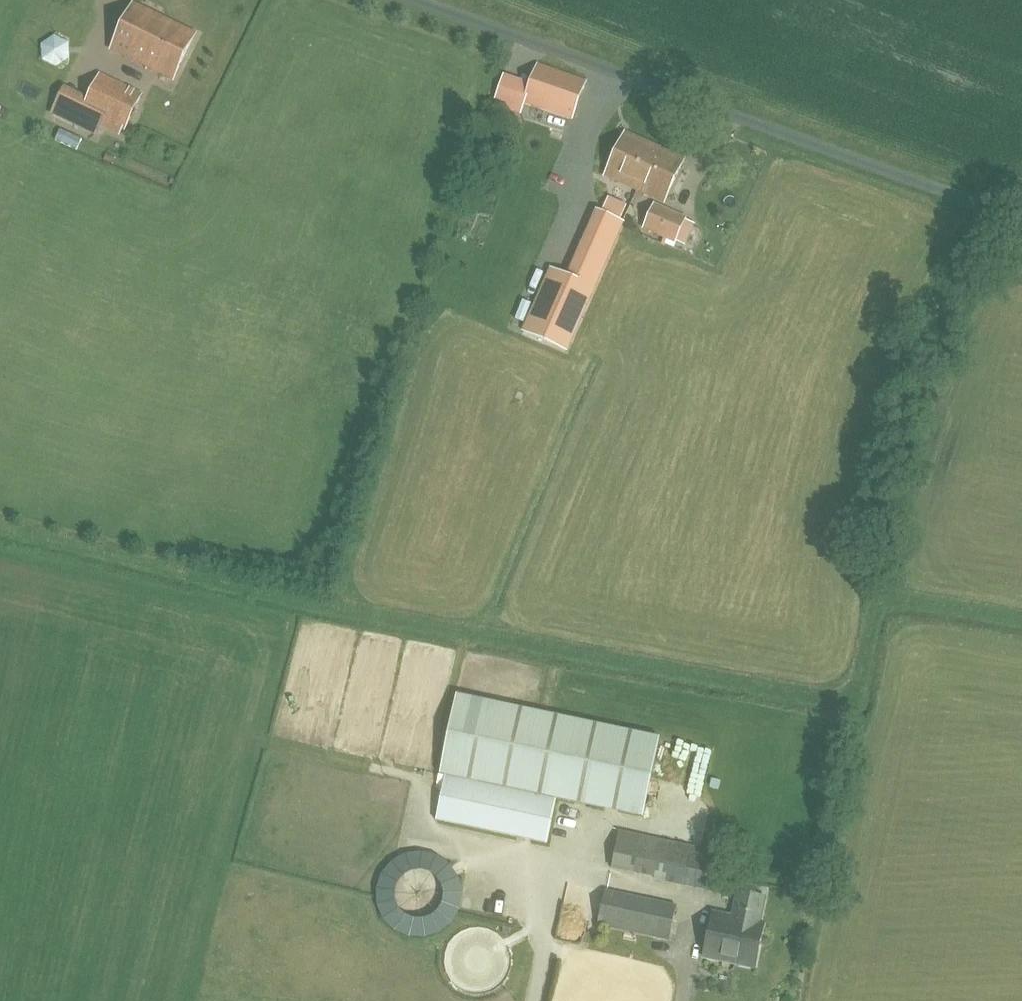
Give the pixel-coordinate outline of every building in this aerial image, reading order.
[(134,4),(112,49),(174,79),(196,34),(134,4)] [(45,44),(53,67),(81,58),(73,35),(45,44)] [(526,102),(543,108),(573,118),(588,81),(538,63),(533,78),(531,84),(504,75),(494,104),(522,113),(526,102)] [(144,96),(100,73),(82,110),(125,131),(144,96)] [(655,151),(657,146),(625,132),(606,175),(637,188),(639,184),(641,185),(650,164),(649,164),(655,151)] [(685,158),(657,146),(655,151),(649,164),(650,164),(641,185),(639,184),(637,188),(666,201),(685,158)] [(695,223),(686,218),(655,204),(645,227),(676,240),(685,244),(695,223)] [(573,277),(555,270),(529,334),(572,352),(626,221),(600,210),(573,277)] [(538,275),(534,291),(544,294),(548,277),(538,275)] [(548,840),(556,801),(642,818),(658,738),(454,699),(438,778),(445,780),(438,819),(548,840)] [(700,757),(716,760),(718,749),(703,745),(700,757)] [(655,880),(719,892),(727,853),(620,831),(613,868),(655,878),(655,880)] [(678,905),(618,892),(607,890),(598,924),(670,940),(678,905)] [(712,921),(705,957),(756,966),(763,930),(765,923),(760,923),(765,896),(738,891),(733,917),(713,913),(712,921)]
